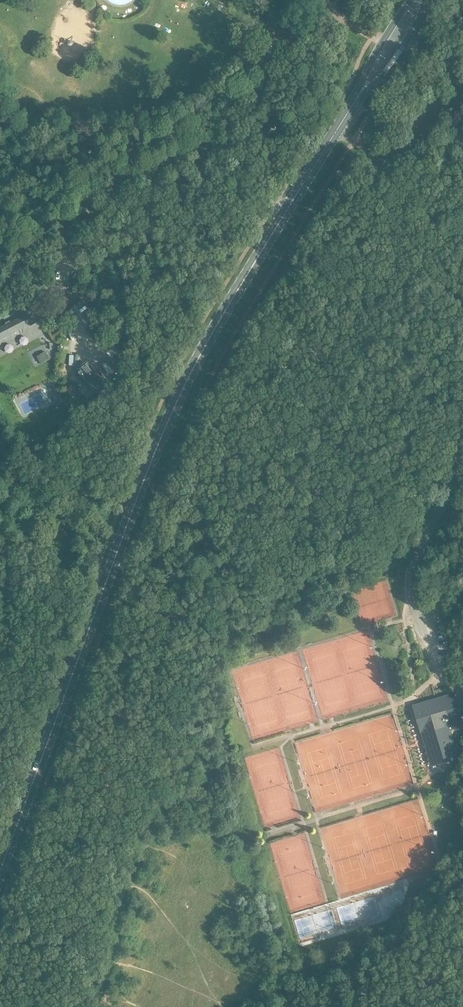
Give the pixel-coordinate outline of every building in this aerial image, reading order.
[(81,300),(73,306),(85,324),(86,323),(95,316),(81,300)] [(18,330),(17,330),(29,324),(30,325),(42,320),(36,309),(38,308),(36,304),(23,311),(25,315),(0,328),(0,340),(18,330)] [(96,320),(86,328),(95,340),(105,331),(96,320)] [(106,338),(101,341),(112,359),(117,356),(106,338)] [(46,353),(37,358),(40,363),(49,359),(46,353)] [(109,375),(95,357),(84,365),(98,383),(109,375)] [(438,764),(458,758),(451,731),(462,728),(462,725),(462,720),(454,694),(414,705),(418,719),(424,717),(438,764)]
